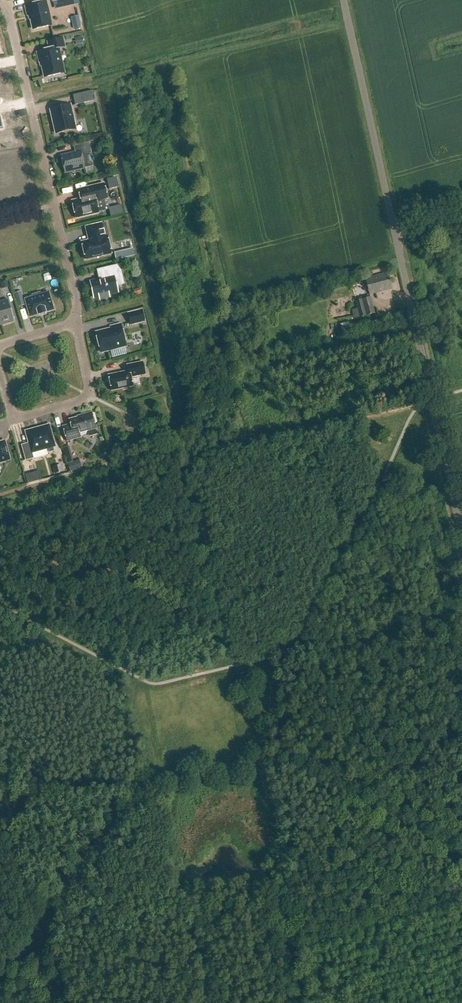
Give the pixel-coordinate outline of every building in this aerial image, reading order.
[(53,1),(55,10),(74,5),(73,0),(53,0),(53,1)] [(46,2),(26,7),(28,16),(30,16),(33,30),(51,26),(46,2)] [(81,37),(75,38),(76,46),(83,44),(81,37)] [(37,53),(39,62),(41,62),(45,78),(64,73),(58,49),(64,48),(62,39),(48,42),(50,50),(37,53)] [(89,92),(73,96),(75,105),(91,102),(89,92)] [(56,134),(76,130),(70,106),(51,110),(56,134)] [(7,121),(0,122),(0,137),(11,134),(7,121)] [(75,154),(61,157),(65,173),(84,168),(92,166),(90,155),(91,154),(89,143),(74,147),(75,154)] [(116,177),(115,178),(107,180),(109,190),(117,188),(119,188),(116,177)] [(72,201),(76,218),(99,213),(96,202),(107,199),(104,184),(88,188),(91,197),(72,201)] [(123,214),(124,214),(122,205),(121,205),(109,208),(111,217),(123,214)] [(90,241),(82,243),(86,260),(111,254),(107,238),(109,237),(106,223),(86,228),(90,228),(92,238),(90,241)] [(132,249),(121,252),(123,259),(134,256),(135,256),(134,249),(132,249)] [(135,263),(136,263),(135,257),(134,257),(125,260),(127,266),(135,263)] [(91,282),(95,298),(100,297),(100,299),(109,297),(109,295),(118,293),(116,286),(124,284),(119,265),(102,269),(104,279),(91,282)] [(386,277),(385,274),(366,279),(370,295),(392,289),(389,276),(386,277)] [(0,283),(2,289),(9,287),(7,281),(0,283)] [(14,294),(15,296),(18,307),(25,305),(21,292),(14,294)] [(37,315),(37,316),(45,313),(54,310),(49,293),(41,295),(40,292),(31,295),(32,297),(25,300),(30,317),(37,315)] [(354,318),(367,314),(375,311),(370,296),(355,300),(358,309),(352,310),(354,318)] [(0,303),(0,319),(2,326),(15,322),(8,300),(0,303)] [(131,325),(145,321),(142,311),(128,314),(131,325)] [(358,324),(341,328),(343,334),(359,330),(358,324)] [(111,328),(111,330),(96,334),(101,352),(126,346),(121,325),(111,328)] [(133,387),(132,378),(146,375),(143,362),(127,365),(128,372),(109,376),(112,391),(121,389),(123,391),(127,390),(129,388),(133,387)] [(95,423),(97,423),(94,414),(92,414),(92,413),(82,415),(82,416),(69,420),(71,425),(63,427),(67,442),(81,438),(80,436),(86,435),(87,432),(96,429),(95,423)] [(50,453),(54,452),(53,447),(55,447),(49,426),(26,432),(29,444),(22,446),(26,461),(34,458),(32,453),(49,449),(50,453)] [(8,459),(4,443),(0,444),(0,462),(8,459)] [(68,464),(70,472),(82,468),(80,460),(68,464)] [(53,467),(55,473),(63,471),(61,464),(53,467)] [(27,484),(34,482),(42,479),(40,471),(25,475),(27,484)]
